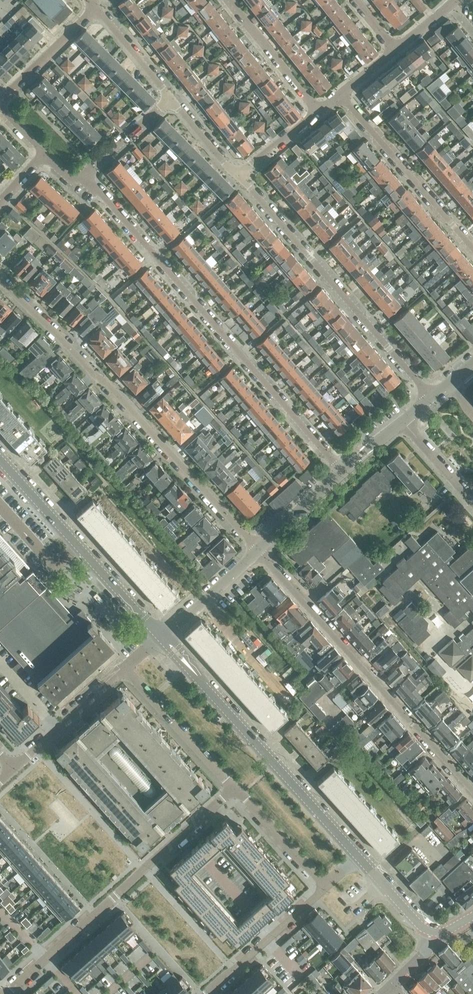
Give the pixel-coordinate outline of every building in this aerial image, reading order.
[(28,5),(51,28),(57,22),(58,23),(72,9),(65,2),(66,2),(64,0),(26,0),(24,1),(28,5)] [(126,14),(137,5),(134,0),(123,0),(118,4),(126,14)] [(207,1),(206,0),(190,0),(188,1),(196,11),(198,10),(198,9),(207,1)] [(209,0),(207,1),(198,9),(198,10),(205,19),(216,10),(209,0)] [(264,0),(259,0),(251,7),(258,16),(270,8),(264,0)] [(328,14),(339,4),(336,0),(326,0),(321,4),(328,14)] [(387,16),(399,7),(395,3),(398,0),(390,0),(380,8),(387,16)] [(426,8),(420,0),(411,0),(421,12),(426,8)] [(339,4),(328,14),(336,23),(347,14),(339,4)] [(145,14),(137,5),(126,14),(134,23),(145,14)] [(22,7),(15,14),(19,18),(23,14),(25,17),(29,13),(22,7)] [(399,7),(387,16),(395,26),(400,22),(403,26),(410,21),(406,17),(407,17),(399,7)] [(266,26),(277,17),(270,8),(258,16),(266,26)] [(213,28),(224,19),(216,10),(205,19),(213,28)] [(134,23),(141,33),(153,24),(155,22),(148,12),(145,14),(134,23)] [(336,23),(343,33),(355,23),(347,14),(336,23)] [(285,27),(277,17),(266,26),(274,35),(285,27)] [(232,29),(224,19),(213,28),(220,38),(232,29)] [(435,32),(435,33),(441,39),(446,35),(453,44),(465,34),(457,25),(455,27),(450,20),(449,20),(435,32)] [(31,22),(24,29),(35,41),(42,34),(31,22)] [(355,23),(343,33),(351,42),(362,33),(355,23)] [(141,33),(149,42),(151,41),(160,33),(153,24),(141,33)] [(323,33),(317,26),(313,29),(314,30),(313,31),(318,37),(323,33)] [(281,45),(293,36),(285,27),(274,35),(281,45)] [(28,48),(35,41),(24,29),(16,36),(28,48)] [(84,49),(95,38),(86,29),(75,40),(84,49)] [(228,47),(239,38),(232,29),(220,38),(228,47)] [(162,32),(160,33),(151,41),(158,50),(169,41),(162,32)] [(351,42),(359,52),(370,42),(362,33),(351,42)] [(435,33),(427,39),(430,44),(435,49),(441,45),(438,42),(441,39),(435,33)] [(296,34),(293,36),(281,45),(289,54),(300,46),(296,41),(299,38),(296,34)] [(472,43),(465,34),(453,44),(450,46),(458,55),(461,53),(472,43)] [(9,43),(21,55),(28,48),(16,36),(9,43)] [(103,47),(95,38),(84,49),(92,58),(103,47)] [(158,50),(166,60),(177,51),(181,48),(173,38),(169,41),(158,50)] [(247,48),(239,38),(228,47),(236,57),(247,48)] [(433,51),(425,40),(415,48),(424,58),(433,51)] [(367,61),(378,52),(370,42),(359,52),(367,61)] [(13,62),(21,55),(9,43),(2,50),(13,62)] [(472,43),(461,53),(458,55),(456,57),(459,61),(459,62),(461,65),(463,65),(464,66),(465,65),(472,58),(472,44),(472,43)] [(297,64),(308,55),(300,46),(289,54),(297,64)] [(103,47),(92,58),(101,66),(112,55),(103,47)] [(243,66),(255,57),(247,48),(236,57),(243,66)] [(419,63),(424,58),(415,48),(407,55),(415,66),(418,69),(421,66),(419,63)] [(6,69),(13,62),(2,50),(0,52),(0,63),(6,69)] [(177,51),(166,60),(173,69),(185,60),(177,51)] [(121,64),(112,55),(101,66),(110,75),(121,64)] [(316,65),(308,55),(297,64),(304,73),(316,65)] [(407,55),(398,62),(406,73),(409,76),(418,69),(415,66),(407,55)] [(262,67),(255,57),(243,66),(251,76),(262,67)] [(61,65),(64,69),(71,62),(68,58),(61,65)] [(468,62),(465,65),(467,68),(466,69),(471,75),(472,74),(472,73),(472,58),(468,62)] [(173,69),(181,79),(192,70),(185,60),(173,69)] [(64,69),(67,72),(75,65),(71,62),(64,69)] [(398,62),(389,69),(398,80),(400,83),(409,76),(406,73),(398,62)] [(447,68),(442,62),(438,66),(443,70),(447,68)] [(118,83),(129,72),(121,64),(110,75),(118,83)] [(312,83),(323,74),(316,65),(304,73),(312,83)] [(259,85),(270,76),(262,67),(251,76),(259,85)] [(389,69),(380,76),(389,87),(391,90),(400,83),(398,80),(389,69)] [(192,70),(181,79),(189,88),(200,79),(192,70)] [(138,81),(129,72),(118,83),(127,92),(138,81)] [(331,84),(323,74),(312,83),(320,93),(331,84)] [(429,74),(424,77),(429,82),(432,79),(429,74)] [(77,82),(81,86),(88,79),(84,75),(77,82)] [(278,86),(270,76),(259,85),(266,95),(278,86)] [(389,87),(380,76),(371,83),(382,97),(391,90),(389,87)] [(439,76),(426,87),(431,92),(439,86),(444,82),(439,77),(439,76)] [(33,88),(40,95),(48,88),(52,84),(44,77),(33,88)] [(424,77),(421,81),(425,85),(429,82),(424,77)] [(88,79),(81,86),(84,90),(92,83),(88,79)] [(189,88),(196,98),(208,89),(200,79),(189,88)] [(135,101),(146,90),(138,81),(127,92),(135,101)] [(383,98),(382,97),(371,83),(362,91),(366,95),(362,99),(370,109),(383,98)] [(40,95),(47,103),(59,91),(54,87),(52,84),(48,88),(40,95)] [(274,104),(285,95),(278,86),(266,95),(274,104)] [(411,89),(407,91),(411,96),(418,91),(414,86),(411,89)] [(439,86),(431,92),(439,101),(445,97),(447,95),(439,86)] [(208,89),(196,98),(204,107),(215,98),(208,89)] [(432,99),(424,89),(420,93),(428,103),(432,99)] [(155,99),(146,90),(135,101),(144,110),(155,99)] [(59,91),(47,103),(54,110),(66,98),(59,91)] [(406,101),(411,96),(407,91),(400,98),(404,103),(406,101)] [(94,100),(98,103),(105,96),(102,93),(94,100)] [(293,105),(285,95),(274,104),(282,114),(293,105)] [(98,103),(102,107),(109,100),(105,96),(98,103)] [(439,101),(445,109),(451,104),(445,97),(439,101)] [(72,106),(66,98),(54,110),(61,117),(72,106)] [(204,107),(212,117),(223,108),(215,98),(204,107)] [(439,106),(432,99),(428,103),(434,110),(439,106)] [(389,105),(389,106),(393,110),(393,111),(397,108),(394,103),(389,105)] [(388,120),(397,130),(414,115),(404,104),(399,109),(400,110),(388,120)] [(301,115),(293,105),(282,114),(277,118),(281,122),(285,119),(290,124),(301,115)] [(61,117),(68,124),(79,113),(72,106),(61,117)] [(380,113),(383,118),(393,110),(389,106),(380,113)] [(452,106),(447,110),(455,119),(460,115),(452,106)] [(87,115),(89,117),(97,109),(96,107),(87,115)] [(223,108),(212,117),(219,126),(231,117),(223,108)] [(441,109),(437,112),(443,119),(447,116),(441,109)] [(111,117),(115,121),(122,114),(119,110),(111,117)] [(341,117),(337,112),(328,120),(337,131),(339,133),(343,130),(347,135),(354,143),(361,137),(354,128),(356,127),(345,114),(341,117)] [(86,120),(79,113),(68,124),(75,131),(86,120)] [(126,118),(122,114),(115,121),(118,125),(126,118)] [(397,130),(405,139),(417,129),(414,126),(419,121),(414,115),(397,130)] [(460,115),(455,119),(462,128),(467,124),(460,115)] [(219,126),(227,136),(238,127),(231,117),(219,126)] [(153,129),(162,138),(173,127),(164,118),(153,129)] [(75,131),(82,138),(93,127),(86,120),(75,131)] [(337,131),(328,120),(319,127),(328,138),(337,131)] [(447,124),(454,132),(458,129),(451,121),(447,124)] [(472,139),(472,138),(472,130),(467,124),(462,128),(472,139)] [(272,138),(277,134),(270,126),(266,130),(272,138)] [(101,134),(93,127),(82,138),(89,146),(91,144),(91,145),(94,142),(94,141),(101,134)] [(182,135),(173,127),(162,138),(171,146),(182,135)] [(227,136),(235,146),(246,136),(238,127),(227,136)] [(319,127),(310,134),(319,145),(324,151),(330,146),(325,140),(327,138),(328,138),(319,127)] [(417,129),(405,139),(414,149),(425,139),(430,135),(427,131),(422,135),(417,129)] [(458,129),(454,132),(459,138),(463,134),(458,129)] [(260,131),(259,133),(264,140),(268,137),(264,132),(260,131)] [(434,141),(439,136),(437,133),(416,151),(422,159),(435,148),(438,145),(434,141)] [(319,145),(310,134),(300,142),(309,153),(319,145)] [(10,142),(3,135),(0,138),(0,152),(10,142)] [(190,144),(182,135),(171,146),(179,155),(190,144)] [(254,146),(246,136),(235,146),(242,155),(254,146)] [(467,147),(471,143),(466,138),(462,141),(467,147)] [(371,150),(363,141),(350,152),(358,161),(361,159),(371,150)] [(5,160),(17,149),(10,142),(0,152),(0,159),(2,157),(5,160)] [(146,154),(153,148),(150,144),(142,150),(146,154)] [(188,163),(199,152),(190,144),(179,155),(188,163)] [(298,156),(303,152),(296,144),(292,148),(298,156)] [(439,153),(435,148),(422,159),(429,166),(450,149),(448,146),(439,153)] [(157,152),(153,148),(146,154),(149,158),(157,152)] [(24,156),(17,149),(5,160),(12,168),(19,161),(19,162),(23,159),(22,158),(24,156)] [(334,163),(342,155),(341,153),(338,150),(329,157),(334,163)] [(366,171),(369,168),(379,159),(373,152),(371,150),(361,159),(358,161),(366,171)] [(208,161),(199,152),(188,163),(197,172),(208,161)] [(446,152),(429,166),(436,174),(448,163),(448,164),(452,160),(446,152)] [(276,161),(264,172),(271,180),(283,169),(279,165),(289,157),(286,154),(276,161)] [(155,161),(158,166),(166,161),(164,156),(155,161)] [(380,159),(379,159),(369,168),(366,171),(359,177),(362,181),(366,177),(370,181),(375,177),(387,166),(380,159)] [(436,174),(442,181),(454,171),(463,163),(461,160),(451,168),(448,164),(448,163),(436,174)] [(107,172),(114,180),(126,169),(130,166),(127,163),(123,166),(120,161),(107,172)] [(205,181),(216,170),(208,161),(197,172),(205,181)] [(292,161),(283,169),(271,180),(278,187),(290,177),(287,173),(292,169),(291,168),(296,165),(292,161)] [(162,173),(169,166),(166,162),(158,169),(162,173)] [(324,162),(319,166),(323,171),(328,167),(324,162)] [(463,163),(454,171),(442,181),(449,189),(461,178),(457,174),(466,166),(463,163)] [(323,171),(331,181),(336,177),(332,173),(336,169),(332,164),(328,167),(323,171)] [(172,170),(169,166),(162,173),(165,176),(172,170)] [(393,174),(387,166),(375,177),(370,181),(374,186),(370,189),(372,192),(381,184),(393,174)] [(114,180),(121,188),(133,177),(126,169),(114,180)] [(205,181),(214,189),(225,178),(216,170),(205,181)] [(297,178),(293,181),(290,177),(278,187),(284,195),(296,184),(309,173),(306,170),(297,178)] [(309,173),(296,184),(284,195),(291,202),(303,192),(309,187),(305,182),(311,176),(309,173)] [(326,186),(330,182),(323,174),(319,178),(326,186)] [(375,195),(384,187),(388,192),(400,182),(393,174),(381,184),(372,192),(375,195)] [(30,188),(38,195),(49,183),(41,176),(30,188)] [(461,178),(449,189),(455,197),(472,181),(472,176),(470,179),(469,179),(467,181),(463,177),(461,178)] [(133,177),(121,188),(127,195),(140,184),(133,177)] [(339,190),(344,187),(336,177),(331,181),(339,190)] [(223,198),(234,187),(225,178),(214,189),(223,198)] [(127,195),(134,203),(146,192),(143,188),(147,185),(144,181),(140,184),(127,195)] [(178,191),(185,185),(182,181),(175,188),(178,191)] [(331,194),(331,193),(336,190),(330,182),(326,186),(324,187),(331,194)] [(387,206),(394,200),(406,189),(400,182),(388,192),(392,197),(384,203),(387,206)] [(462,204),(472,194),(472,193),(470,190),(472,187),(472,182),(467,186),(455,197),(462,204)] [(38,195),(45,202),(48,199),(56,190),(49,183),(38,195)] [(342,192),(349,199),(353,196),(358,191),(351,184),(342,192)] [(189,189),(185,185),(178,191),(181,195),(189,189)] [(309,187),(303,192),(291,202),(297,210),(309,199),(319,192),(316,189),(313,192),(309,187)] [(395,212),(401,207),(413,197),(406,189),(394,200),(387,206),(385,207),(386,209),(389,206),(395,212)] [(56,190),(48,199),(45,202),(53,209),(63,197),(56,190)] [(338,201),(343,197),(336,190),(331,193),(338,201)] [(229,205),(232,209),(244,199),(238,191),(216,209),(219,213),(229,205)] [(146,192),(134,203),(140,210),(153,200),(146,192)] [(321,195),(319,192),(309,199),(297,210),(304,217),(316,207),(312,203),(321,195)] [(462,204),(469,212),(472,208),(472,194),(462,204)] [(140,210),(147,218),(159,207),(156,203),(160,199),(157,196),(153,200),(140,210)] [(71,203),(63,197),(53,209),(60,215),(71,203)] [(396,220),(398,223),(407,215),(419,204),(413,197),(401,207),(405,212),(396,220)] [(251,206),(244,199),(232,209),(236,214),(227,222),(229,225),(239,217),(251,206)] [(194,210),(201,203),(198,200),(191,206),(194,210)] [(68,222),(78,210),(71,203),(60,215),(68,222)] [(204,207),(201,203),(194,210),(197,213),(204,207)] [(325,207),(321,203),(316,207),(304,217),(310,225),(322,214),(328,210),(332,207),(329,204),(325,207)] [(350,204),(342,210),(347,216),(354,209),(350,204)] [(409,226),(414,222),(426,212),(419,204),(407,215),(398,223),(401,226),(405,222),(409,226)] [(251,206),(239,217),(229,225),(232,228),(241,220),(245,224),(257,214),(251,206)] [(362,214),(367,210),(363,206),(358,210),(362,214)] [(159,207),(147,218),(153,225),(166,215),(159,207)] [(12,208),(8,213),(6,214),(15,223),(21,217),(12,208)] [(89,228),(102,217),(95,209),(82,220),(89,228)] [(328,210),(322,214),(310,225),(317,232),(329,222),(334,218),(328,210)] [(368,222),(373,218),(367,211),(362,215),(368,222)] [(409,235),(411,238),(420,230),(433,219),(426,212),(414,222),(418,227),(409,235)] [(252,232),(264,222),(257,214),(245,224),(249,229),(240,237),(243,240),(252,232)] [(153,225),(160,233),(172,222),(166,215),(153,225)] [(211,228),(215,224),(209,216),(204,220),(211,228)] [(374,228),(381,222),(376,216),(369,222),(374,228)] [(108,225),(102,217),(89,228),(96,235),(108,225)] [(334,218),(329,222),(317,232),(324,240),(345,222),(342,219),(338,223),(334,218)] [(420,230),(411,238),(414,241),(423,233),(427,237),(439,227),(433,219),(420,230)] [(4,256),(22,238),(16,233),(13,236),(5,228),(7,226),(1,221),(0,222),(0,252),(4,256)] [(358,226),(362,230),(367,226),(363,221),(358,226)] [(172,222),(160,233),(167,241),(179,230),(172,222)] [(271,229),(264,222),(252,232),(243,240),(246,243),(255,236),(258,240),(271,229)] [(102,243),(115,232),(108,225),(96,235),(102,243)] [(32,243),(33,241),(40,234),(31,226),(23,235),(32,243)] [(382,237),(387,233),(380,226),(375,230),(382,237)] [(365,230),(371,237),(375,234),(369,227),(365,230)] [(422,250),(425,253),(446,235),(439,227),(427,237),(431,242),(422,250)] [(341,236),(329,246),(336,254),(348,244),(353,239),(354,239),(350,234),(353,231),(350,228),(341,236)] [(277,237),(271,229),(258,240),(262,244),(253,252),(256,255),(277,237)] [(121,240),(115,232),(102,243),(106,247),(101,251),(104,255),(109,251),(121,240)] [(59,237),(55,233),(50,238),(54,242),(59,237)] [(224,233),(219,237),(224,243),(229,239),(224,233)] [(393,240),(387,233),(382,237),(388,245),(393,240)] [(44,249),(49,242),(40,234),(33,241),(42,250),(44,249)] [(371,237),(370,238),(376,246),(377,245),(381,242),(375,234),(371,237)] [(185,237),(172,247),(179,255),(191,244),(185,237)] [(256,255),(258,258),(268,250),(272,255),(284,244),(277,237),(256,255)] [(438,251),(443,255),(455,245),(448,237),(436,248),(427,256),(429,258),(438,251)] [(353,239),(348,244),(336,254),(342,262),(354,251),(359,247),(353,239)] [(65,243),(61,240),(57,245),(60,248),(64,244),(65,243)] [(115,258),(128,247),(121,240),(109,251),(115,258)] [(49,242),(44,249),(51,256),(52,255),(57,250),(57,249),(49,242)] [(382,253),(383,253),(387,249),(381,242),(377,245),(376,246),(382,253)] [(69,246),(65,243),(64,244),(60,248),(64,252),(69,246)] [(179,255),(186,263),(198,252),(191,244),(179,255)] [(290,252),(284,244),(272,255),(275,259),(266,267),(269,270),(278,262),(290,252)] [(224,249),(221,245),(217,248),(223,256),(228,253),(224,249)] [(447,260),(438,268),(440,271),(449,263),(461,252),(455,245),(443,255),(447,260)] [(134,255),(128,247),(115,258),(112,261),(118,269),(122,266),(134,255)] [(359,247),(354,251),(342,262),(349,269),(361,259),(357,254),(362,250),(359,247)] [(232,252),(237,258),(241,255),(242,254),(237,248),(232,252)] [(401,259),(406,254),(400,248),(396,252),(401,259)] [(389,260),(394,256),(387,249),(383,253),(389,260)] [(57,250),(52,255),(60,263),(65,257),(57,250)] [(15,269),(14,271),(18,275),(31,262),(34,258),(28,252),(24,256),(13,267),(15,269)] [(198,252),(186,263),(192,270),(205,259),(198,252)] [(297,259),(290,252),(278,262),(269,270),(272,273),(276,269),(280,274),(281,273),(285,270),(297,259)] [(423,285),(426,288),(452,266),(456,271),(468,260),(461,252),(449,263),(440,271),(423,285)] [(228,253),(223,256),(230,264),(234,260),(228,253)] [(129,273),(141,263),(134,255),(122,266),(129,273)] [(241,263),(245,260),(241,255),(237,258),(241,263)] [(349,269),(355,277),(367,266),(376,258),(374,255),(369,259),(365,255),(361,259),(349,269)] [(408,267),(412,264),(405,256),(402,260),(408,267)] [(74,266),(65,257),(60,263),(58,264),(68,273),(74,266)] [(25,278),(26,280),(41,264),(34,258),(31,262),(18,275),(23,279),(25,278)] [(376,258),(367,266),(355,277),(362,284),(374,274),(370,269),(379,262),(376,258)] [(192,270),(199,278),(211,267),(205,259),(192,270)] [(303,267),(297,259),(285,270),(281,273),(285,277),(275,286),(277,289),(282,285),(291,277),(303,267)] [(237,264),(234,260),(230,264),(236,272),(241,268),(237,264)] [(462,278),(472,269),(472,266),(468,260),(456,271),(462,278)] [(74,266),(68,273),(71,276),(74,273),(81,280),(85,276),(78,269),(74,266)] [(211,267),(199,278),(205,285),(218,275),(211,267)] [(294,280),(298,285),(310,274),(303,267),(291,277),(282,285),(284,288),(294,280)] [(417,277),(420,275),(413,267),(410,270),(417,277)] [(138,283),(141,288),(153,277),(147,269),(129,285),(133,290),(136,286),(135,285),(138,283)] [(469,286),(472,282),(472,269),(462,278),(452,287),(454,291),(465,281),(469,286)] [(30,283),(30,285),(35,289),(47,277),(40,270),(29,282),(30,283)] [(387,271),(378,279),(374,274),(362,284),(368,292),(381,282),(390,274),(387,271)] [(49,274),(47,277),(35,289),(39,293),(41,293),(42,294),(56,280),(49,274)] [(100,285),(104,281),(100,278),(101,277),(98,274),(93,278),(100,285)] [(295,301),(317,282),(310,274),(298,285),(301,289),(292,297),(295,301)] [(392,277),(390,274),(381,282),(368,292),(375,300),(387,289),(383,284),(392,277)] [(421,274),(420,275),(417,277),(422,283),(426,280),(421,274)] [(205,285),(212,293),(224,282),(218,275),(205,285)] [(160,285),(153,277),(141,288),(148,295),(160,285)] [(263,288),(268,284),(263,278),(258,282),(263,288)] [(416,288),(420,284),(415,278),(411,282),(416,288)] [(45,300),(47,302),(49,302),(52,305),(64,294),(66,296),(75,286),(71,282),(67,288),(60,281),(44,298),(45,298),(45,300)] [(224,282),(212,293),(218,300),(231,290),(224,282)] [(472,295),(472,282),(469,286),(461,292),(468,300),(472,295)] [(84,297),(95,286),(92,283),(81,294),(84,297)] [(440,284),(434,289),(430,293),(435,299),(439,295),(437,293),(439,291),(440,292),(444,288),(440,284)] [(166,292),(160,285),(148,295),(143,300),(145,303),(151,298),(154,303),(166,292)] [(400,286),(391,294),(387,289),(375,300),(382,307),(398,293),(403,289),(400,286)] [(316,306),(328,295),(321,288),(304,303),(311,310),(316,306)] [(218,300),(225,308),(237,297),(231,290),(218,300)] [(260,290),(256,294),(263,302),(267,298),(260,290)] [(55,308),(56,308),(56,310),(58,312),(60,312),(63,315),(74,304),(74,305),(81,298),(77,294),(75,296),(70,292),(55,308)] [(161,310),(173,300),(166,292),(154,303),(161,310)] [(405,301),(398,293),(382,307),(388,315),(405,301)] [(120,306),(124,303),(117,295),(114,299),(116,302),(120,306)] [(334,303),(328,295),(316,306),(311,310),(317,318),(322,313),(334,303)] [(225,308),(232,316),(233,314),(244,305),(237,297),(225,308)] [(447,305),(440,297),(437,300),(443,308),(447,305)] [(263,302),(269,309),(273,306),(267,298),(263,302)] [(180,307),(173,300),(161,310),(157,314),(160,317),(164,314),(168,318),(180,307)] [(280,300),(276,303),(283,311),(287,308),(280,300)] [(7,304),(4,301),(0,305),(0,320),(1,321),(12,309),(11,308),(11,307),(8,304),(7,304)] [(245,304),(244,305),(233,314),(240,322),(251,311),(249,309),(253,305),(249,301),(245,304)] [(87,312),(88,314),(98,304),(99,304),(97,302),(90,308),(89,307),(87,309),(80,302),(65,317),(66,318),(66,320),(67,321),(69,321),(73,325),(85,313),(86,313),(87,312)] [(329,321),(341,310),(334,303),(322,313),(317,318),(313,321),(316,324),(325,316),(329,321)] [(99,321),(102,317),(107,313),(98,304),(88,314),(79,323),(81,325),(77,328),(78,329),(78,331),(80,333),(82,333),(83,334),(89,328),(98,320),(99,321)] [(448,306),(444,310),(449,316),(450,315),(453,312),(448,306)] [(113,318),(121,327),(127,321),(114,307),(107,313),(102,317),(108,323),(113,318)] [(186,315),(180,307),(168,318),(163,322),(166,326),(171,321),(174,325),(186,315)] [(394,321),(414,345),(429,332),(408,309),(394,321)] [(348,318),(341,310),(329,321),(333,325),(324,333),(327,337),(335,329),(348,318)] [(13,311),(0,325),(0,334),(5,328),(9,331),(21,318),(20,317),(20,315),(18,313),(16,313),(13,311)] [(240,322),(246,329),(258,319),(251,311),(240,322)] [(450,315),(449,316),(455,324),(460,320),(461,319),(454,311),(453,312),(450,315)] [(291,313),(288,316),(294,324),(298,321),(291,313)] [(193,323),(186,315),(174,325),(181,333),(193,323)] [(91,339),(89,341),(93,345),(92,346),(94,349),(96,348),(96,349),(110,337),(113,334),(105,325),(108,323),(102,317),(99,321),(98,320),(89,328),(93,333),(89,336),(91,339)] [(342,336),(354,326),(348,318),(335,329),(327,337),(330,340),(339,332),(342,336)] [(265,327),(258,319),(246,329),(253,337),(265,327)] [(298,321),(294,324),(301,332),(305,328),(306,327),(300,320),(298,321)] [(462,331),(463,330),(466,327),(460,320),(456,324),(462,331)] [(33,328),(34,328),(26,321),(14,333),(26,344),(37,332),(33,328)] [(187,341),(199,330),(193,323),(181,333),(187,341)] [(361,333),(354,326),(342,336),(346,341),(337,349),(340,352),(349,344),(361,333)] [(472,342),(472,336),(466,327),(463,330),(462,331),(472,343),(472,342)] [(305,328),(301,332),(308,339),(312,336),(305,328)] [(206,338),(199,330),(187,341),(194,348),(204,339),(206,338)] [(273,331),(257,345),(264,353),(276,342),(280,339),(273,331)] [(434,368),(441,362),(449,356),(429,332),(414,345),(434,368)] [(53,346),(48,341),(41,333),(28,345),(37,355),(19,372),(28,380),(56,354),(50,348),(53,346)] [(153,344),(156,341),(150,333),(146,337),(153,344)] [(355,351),(367,341),(361,333),(349,344),(340,352),(343,355),(351,347),(355,351)] [(110,337),(96,349),(104,357),(120,343),(122,342),(126,338),(122,334),(114,342),(110,337)] [(312,336),(308,339),(314,347),(319,343),(312,336)] [(192,349),(199,357),(211,346),(204,339),(194,348),(192,349)] [(156,341),(153,344),(159,351),(163,348),(160,344),(156,341)] [(374,348),(367,341),(355,351),(359,356),(350,364),(353,367),(362,359),(374,348)] [(283,350),(276,342),(264,353),(270,360),(283,350)] [(143,355),(148,351),(151,348),(148,344),(140,352),(143,355)] [(217,354),(211,346),(199,357),(206,364),(217,354)] [(105,359),(113,367),(126,355),(118,347),(105,359)] [(270,360),(277,368),(289,357),(286,354),(289,351),(286,347),(283,350),(270,360)] [(160,357),(151,348),(148,351),(156,360),(160,357)] [(170,355),(163,348),(159,351),(166,359),(170,355)] [(380,356),(374,348),(362,359),(353,367),(350,369),(354,373),(361,367),(364,370),(380,356)] [(324,351),(321,355),(327,362),(331,359),(324,351)] [(5,359),(9,363),(14,358),(9,353),(5,359)] [(224,362),(217,354),(206,364),(212,372),(224,362)] [(59,355),(48,365),(52,369),(43,377),(45,380),(65,362),(65,360),(63,358),(62,358),(59,355)] [(126,355),(113,367),(120,375),(133,363),(137,360),(133,356),(130,359),(126,355)] [(173,366),(177,363),(170,355),(166,359),(173,366)] [(387,363),(380,356),(364,370),(362,371),(366,376),(363,379),(366,382),(387,363)] [(165,370),(168,367),(160,357),(156,360),(165,370)] [(289,357),(277,368),(283,375),(296,365),(289,357)] [(67,363),(66,363),(65,362),(45,380),(48,384),(54,379),(58,383),(72,370),(69,366),(69,365),(67,363)] [(122,376),(129,385),(142,373),(138,368),(141,365),(138,362),(122,376)] [(283,375),(290,383),(302,372),(299,368),(302,365),(299,362),(296,365),(283,375)] [(183,370),(177,363),(173,366),(180,374),(183,370)] [(381,381),(393,371),(387,363),(366,382),(368,385),(377,377),(381,381)] [(169,367),(165,370),(170,375),(173,372),(169,367)] [(223,382),(226,386),(239,376),(232,368),(217,381),(220,385),(223,382)] [(296,390),(302,386),(309,380),(306,376),(309,374),(305,370),(302,372),(290,383),(293,386),(296,390)] [(72,386),(80,379),(80,378),(80,377),(78,375),(77,375),(74,371),(63,381),(67,385),(55,396),(58,399),(72,386)] [(400,379),(393,371),(381,381),(385,386),(376,393),(380,397),(388,390),(388,389),(400,379)] [(142,373),(129,385),(137,393),(150,381),(142,373)] [(172,385),(179,378),(175,374),(168,380),(172,385)] [(345,383),(348,380),(344,375),(340,377),(345,383)] [(226,386),(233,394),(245,383),(239,376),(226,386)] [(312,377),(309,380),(302,386),(296,390),(303,398),(315,387),(313,384),(316,381),(312,377)] [(81,379),(80,379),(72,386),(58,399),(56,401),(60,404),(69,396),(68,395),(72,391),(76,396),(87,386),(84,383),(84,381),(82,379),(81,379)] [(153,383),(153,382),(139,396),(147,405),(163,390),(158,385),(160,383),(157,380),(153,383)] [(182,386),(179,382),(174,387),(177,390),(182,386)] [(252,391),(248,386),(245,383),(233,394),(240,401),(252,391)] [(93,391),(91,391),(88,387),(74,400),(77,404),(67,414),(65,412),(61,416),(66,421),(95,395),(95,394),(95,393),(93,391)] [(315,387),(303,398),(310,406),(322,395),(315,387)] [(358,388),(353,392),(358,398),(363,394),(358,388)] [(258,398),(252,391),(240,401),(246,409),(258,398)] [(97,396),(96,395),(95,395),(66,421),(73,428),(75,426),(71,421),(83,411),(87,408),(91,412),(102,402),(99,399),(99,397),(97,396)] [(328,402),(322,395),(310,406),(316,413),(318,412),(328,402)] [(360,400),(367,408),(372,404),(365,396),(360,400)] [(150,408),(157,417),(170,405),(166,400),(162,397),(150,408)] [(253,416),(265,406),(258,398),(246,409),(253,416)] [(25,424),(3,400),(0,403),(0,429),(9,438),(25,424)] [(318,412),(324,419),(336,409),(329,401),(328,402),(318,412)] [(187,406),(183,402),(178,406),(182,410),(187,406)] [(364,411),(358,403),(353,407),(360,415),(364,411)] [(103,404),(92,413),(96,418),(80,433),(83,436),(84,434),(95,425),(99,421),(110,411),(109,410),(110,410),(107,407),(106,407),(103,404)] [(178,413),(170,405),(157,417),(165,425),(178,413)] [(203,405),(194,413),(205,426),(214,417),(203,405)] [(271,413),(265,406),(253,416),(259,424),(271,413)] [(343,417),(336,409),(324,419),(331,427),(343,417)] [(96,437),(116,418),(110,411),(99,421),(95,425),(99,429),(93,434),(96,437)] [(185,422),(178,413),(165,425),(173,433),(185,422)] [(278,421),(271,413),(259,424),(266,431),(278,421)] [(349,424),(343,417),(331,427),(338,435),(349,424)] [(118,419),(117,419),(116,418),(96,437),(91,442),(93,444),(94,445),(105,435),(112,436),(123,426),(120,423),(121,422),(118,419)] [(221,426),(216,420),(212,424),(217,430),(221,426)] [(284,428),(278,421),(266,431),(263,434),(266,438),(269,435),(272,439),(284,428)] [(180,441),(193,430),(185,422),(173,433),(180,441)] [(46,448),(25,424),(9,438),(18,449),(16,450),(19,453),(21,452),(30,462),(46,448)] [(217,430),(223,436),(227,432),(221,426),(217,430)] [(118,442),(114,445),(116,448),(131,435),(131,434),(131,433),(129,431),(128,431),(124,427),(114,437),(118,442)] [(275,449),(279,446),(290,437),(291,436),(284,428),(272,439),(267,444),(270,447),(272,445),(275,449)] [(200,445),(212,435),(209,432),(205,435),(201,431),(185,447),(191,453),(196,449),(197,450),(201,446),(200,445)] [(83,436),(81,437),(88,445),(91,442),(84,434),(83,436)] [(132,435),(131,435),(116,448),(109,455),(113,459),(120,452),(119,451),(123,448),(127,452),(138,442),(135,439),(135,437),(133,435),(132,435)] [(191,453),(197,460),(210,449),(209,448),(213,445),(211,442),(214,438),(212,435),(200,445),(201,446),(197,450),(196,449),(191,453)] [(280,450),(284,455),(296,445),(290,437),(279,446),(275,449),(272,452),(275,455),(280,450)] [(209,448),(210,449),(197,460),(203,467),(216,456),(212,452),(223,442),(220,439),(217,442),(213,445),(209,448)] [(142,447),(139,444),(128,453),(131,456),(113,473),(117,477),(146,451),(145,450),(145,449),(144,447),(142,447)] [(287,458),(291,463),(303,452),(296,445),(284,455),(277,461),(280,464),(287,458)] [(102,461),(106,458),(98,450),(95,453),(98,456),(102,461)] [(142,468),(153,458),(150,455),(150,454),(148,452),(146,452),(146,451),(117,477),(124,486),(135,476),(130,471),(138,464),(142,468)] [(211,475),(211,476),(224,464),(229,460),(235,455),(232,451),(225,457),(221,454),(205,469),(211,475)] [(309,460),(303,452),(291,463),(298,470),(309,460)] [(381,470),(389,479),(397,474),(412,492),(417,488),(430,497),(429,498),(430,499),(431,497),(436,490),(426,479),(424,481),(398,452),(386,462),(380,469),(381,470)] [(51,474),(63,463),(55,454),(43,465),(51,474)] [(248,455),(244,458),(252,467),(256,464),(248,455)] [(211,476),(217,482),(222,479),(227,475),(227,474),(238,464),(235,460),(232,463),(229,460),(224,464),(211,476)] [(152,481),(164,470),(159,464),(158,464),(156,461),(144,472),(138,477),(142,481),(148,476),(152,481)] [(71,472),(63,463),(51,474),(59,483),(71,472)] [(222,479),(217,482),(224,490),(236,478),(233,474),(241,467),(238,464),(227,474),(227,475),(222,479)] [(256,472),(260,477),(264,473),(256,464),(252,467),(248,471),(252,475),(256,472)] [(304,482),(312,475),(307,469),(298,476),(304,482)] [(170,476),(164,470),(152,481),(160,490),(172,479),(169,476),(170,476)] [(393,483),(389,479),(381,470),(379,472),(378,470),(362,484),(363,485),(356,491),(357,491),(350,498),(351,499),(338,509),(343,515),(349,510),(357,519),(359,517),(358,516),(365,510),(364,509),(371,504),(370,503),(377,497),(376,496),(381,491),(390,491),(390,486),(393,483)] [(281,471),(278,474),(274,477),(280,485),(287,479),(281,471)] [(59,483),(68,492),(79,481),(71,472),(59,483)] [(291,483),(300,492),(304,488),(295,479),(291,483)] [(79,481),(68,492),(76,501),(88,490),(79,481)] [(127,486),(131,490),(136,485),(133,481),(127,486)] [(166,497),(171,501),(183,490),(178,484),(177,485),(175,482),(159,497),(162,500),(166,497)] [(234,500),(234,501),(246,490),(239,482),(227,493),(234,500)] [(267,489),(271,494),(278,488),(274,483),(267,489)] [(295,496),(300,492),(291,483),(286,487),(295,496)] [(295,496),(286,487),(282,491),(291,500),(295,496)] [(189,496),(183,490),(171,501),(176,507),(167,514),(171,518),(191,500),(188,497),(189,496)] [(239,506),(241,508),(253,497),(246,490),(234,501),(239,506)] [(282,491),(278,495),(286,504),(291,500),(282,491)] [(253,497),(241,508),(248,516),(260,505),(256,500),(260,496),(257,493),(253,497)] [(278,495),(273,499),(282,508),(286,504),(278,495)] [(89,527),(98,538),(114,523),(93,499),(77,514),(86,524),(84,526),(87,529),(89,527)] [(277,512),(282,508),(273,499),(269,503),(277,512)] [(153,518),(159,512),(155,507),(156,507),(151,501),(144,507),(153,518)] [(333,501),(326,507),(329,511),(336,505),(333,501)] [(191,524),(202,513),(201,511),(201,510),(199,508),(198,508),(197,507),(196,507),(194,506),(195,506),(193,504),(182,514),(191,524)] [(286,549),(300,564),(314,552),(322,560),(349,536),(328,512),(286,549)] [(411,519),(414,523),(422,516),(419,512),(411,519)] [(205,516),(204,515),(192,525),(195,529),(182,541),(186,545),(195,536),(196,537),(212,522),(207,516),(205,516)] [(180,523),(175,517),(169,522),(175,528),(180,523)] [(158,523),(163,528),(169,523),(165,519),(163,519),(158,523)] [(399,528),(407,524),(404,519),(396,522),(399,528)] [(218,530),(218,528),(212,522),(196,537),(195,536),(186,545),(181,549),(192,561),(196,557),(197,557),(191,550),(198,544),(196,542),(202,537),(207,542),(219,531),(218,530)] [(136,547),(114,523),(98,538),(108,548),(106,550),(109,553),(110,551),(120,562),(136,547)] [(169,523),(163,528),(173,540),(177,536),(170,529),(173,527),(169,523)] [(412,584),(422,575),(441,595),(439,597),(447,606),(449,604),(451,607),(443,615),(454,627),(464,619),(461,615),(469,608),(472,612),(472,551),(472,550),(468,553),(466,551),(463,554),(465,556),(461,559),(460,558),(457,561),(451,554),(454,551),(437,532),(421,546),(411,535),(404,541),(414,552),(406,560),(404,557),(396,564),(398,566),(382,581),(384,583),(379,588),(394,604),(403,596),(400,592),(411,582),(412,584)] [(231,553),(235,549),(229,542),(228,540),(228,539),(226,538),(224,537),(223,536),(210,548),(210,549),(224,563),(233,555),(231,553)] [(332,552),(337,559),(356,543),(350,537),(332,552)] [(364,553),(356,543),(337,559),(345,568),(348,566),(364,553)] [(157,571),(136,547),(120,562),(129,572),(127,574),(130,577),(132,575),(141,586),(157,571)] [(19,572),(20,570),(0,548),(0,589),(19,572)] [(192,561),(208,578),(224,563),(210,549),(206,552),(212,559),(204,567),(196,557),(192,561)] [(302,576),(312,587),(323,577),(318,572),(326,565),(314,553),(306,560),(309,563),(301,569),(305,573),(302,576)] [(364,585),(384,567),(378,560),(373,564),(364,553),(348,566),(364,585)] [(163,610),(179,595),(157,571),(141,586),(151,596),(149,598),(152,601),(153,599),(163,610)] [(96,675),(106,666),(119,654),(119,653),(112,647),(114,646),(97,628),(81,609),(76,613),(74,616),(67,622),(50,604),(39,591),(26,576),(24,578),(19,572),(0,589),(0,640),(19,662),(13,667),(16,671),(23,665),(30,674),(31,674),(41,685),(40,685),(42,687),(43,687),(51,696),(50,696),(52,698),(53,698),(61,707),(65,704),(96,675)] [(258,604),(279,585),(271,577),(266,582),(263,578),(251,589),(257,596),(248,605),(252,609),(258,604)] [(368,589),(377,581),(373,577),(364,585),(368,589)] [(362,586),(359,589),(356,584),(352,587),(356,592),(356,591),(359,594),(365,589),(362,586)] [(286,593),(279,585),(258,604),(262,608),(270,601),(274,604),(286,593)] [(339,589),(335,585),(317,601),(330,616),(341,606),(336,601),(343,594),(343,592),(340,589),(339,589)] [(297,606),(288,596),(272,610),(280,620),(279,621),(281,624),(288,617),(286,615),(294,608),(297,606)] [(359,606),(362,603),(356,596),(353,598),(359,606)] [(424,615),(412,601),(403,610),(407,614),(398,622),(418,644),(430,633),(426,629),(428,622),(423,616),(424,615)] [(348,602),(331,618),(337,625),(355,609),(348,602)] [(369,609),(363,603),(361,606),(366,612),(369,609)] [(304,618),(294,608),(286,615),(288,617),(281,624),(279,621),(273,626),(270,630),(283,644),(293,635),(290,633),(297,627),(303,621),(306,625),(309,622),(306,619),(307,617),(306,616),(304,618)] [(376,612),(380,617),(385,613),(381,608),(376,612)] [(337,625),(344,632),(357,620),(361,616),(355,609),(337,625)] [(394,616),(398,621),(406,614),(401,609),(394,616)] [(206,658),(222,643),(201,619),(184,634),(194,644),(192,646),(195,649),(197,647),(206,658)] [(357,620),(344,632),(350,638),(364,626),(357,620)] [(307,670),(316,662),(303,648),(313,640),(321,633),(311,621),(296,634),(284,645),(307,670)] [(368,635),(356,645),(362,652),(381,636),(381,635),(388,629),(384,624),(378,630),(379,630),(376,632),(377,633),(371,639),(368,635)] [(350,638),(356,645),(368,635),(370,633),(364,626),(350,638)] [(457,643),(453,638),(438,652),(451,666),(453,665),(455,668),(454,669),(457,667),(470,681),(472,678),(472,628),(457,643)] [(332,645),(321,633),(313,640),(315,642),(313,644),(322,655),(332,645)] [(385,639),(381,636),(362,652),(364,654),(368,659),(369,659),(378,651),(381,655),(397,640),(392,633),(388,637),(388,636),(385,639)] [(386,667),(398,656),(406,649),(397,640),(381,655),(378,658),(386,667)] [(244,667),(222,643),(206,658),(216,668),(214,670),(217,673),(218,671),(228,681),(244,667)] [(340,654),(334,647),(316,663),(317,664),(318,663),(320,666),(318,668),(321,671),(340,654)] [(411,669),(418,663),(415,660),(406,649),(398,656),(399,657),(400,656),(404,661),(385,678),(392,686),(411,669)] [(329,679),(332,683),(333,684),(335,686),(343,679),(342,678),(353,669),(343,657),(332,667),(337,673),(329,679)] [(438,677),(439,676),(445,671),(435,659),(429,664),(427,666),(438,677)] [(240,695),(249,705),(265,691),(244,667),(228,681),(237,692),(235,693),(238,697),(240,695)] [(409,674),(394,688),(402,697),(415,686),(424,677),(428,674),(425,670),(414,680),(409,674)] [(333,684),(332,683),(324,674),(299,696),(320,719),(326,714),(315,701),(333,684)] [(354,693),(365,683),(359,675),(347,685),(354,693)] [(317,680),(313,676),(305,682),(309,687),(317,680)] [(362,718),(364,716),(381,701),(368,686),(360,692),(348,702),(362,718)] [(402,697),(411,706),(423,695),(415,686),(402,697)] [(18,735),(25,729),(26,730),(28,728),(28,727),(33,722),(34,723),(40,718),(27,704),(22,708),(23,709),(21,710),(0,687),(0,719),(0,720),(0,721),(9,731),(12,734),(15,732),(18,734),(18,735)] [(287,715),(265,691),(249,705),(259,716),(257,717),(260,720),(261,719),(271,729),(287,715)] [(340,692),(333,698),(341,708),(349,701),(340,692)] [(76,736),(75,736),(56,753),(142,849),(161,831),(164,828),(186,808),(189,806),(208,789),(123,693),(104,711),(100,714),(78,734),(76,736)] [(435,705),(436,705),(445,696),(442,693),(433,701),(429,701),(425,697),(413,708),(421,718),(433,707),(435,705)] [(444,702),(447,703),(450,701),(445,696),(436,705),(444,702)] [(371,723),(388,708),(381,701),(364,716),(371,723)] [(441,713),(435,705),(433,707),(421,718),(429,727),(440,717),(440,716),(441,713)] [(457,716),(460,720),(466,715),(462,711),(457,716)] [(355,723),(351,719),(346,713),(337,721),(346,731),(355,723)] [(386,733),(399,721),(392,713),(366,736),(356,744),(360,748),(376,735),(375,734),(382,728),(386,733)] [(460,720),(459,720),(464,725),(470,720),(466,715),(460,720)] [(435,726),(431,729),(439,738),(454,726),(456,723),(453,719),(448,723),(444,718),(435,726)] [(296,721),(284,732),(292,741),(304,730),(296,721)] [(337,739),(346,731),(337,721),(329,729),(337,739)] [(395,737),(396,738),(406,729),(399,721),(386,733),(392,740),(395,737)] [(360,733),(353,726),(345,732),(356,744),(366,736),(362,731),(360,733)] [(439,738),(448,748),(460,737),(455,730),(456,729),(454,726),(452,727),(439,738)] [(312,739),(304,730),(292,741),(300,750),(312,739)] [(414,739),(408,731),(388,748),(395,755),(401,749),(401,750),(414,739)] [(401,750),(401,749),(395,755),(401,762),(400,762),(406,769),(413,763),(412,762),(425,751),(420,745),(420,744),(414,738),(414,739),(401,750)] [(458,758),(469,748),(470,748),(472,745),(472,738),(467,745),(462,739),(450,750),(458,758)] [(300,750),(308,759),(320,748),(312,739),(300,750)] [(389,747),(385,743),(380,747),(384,752),(389,747)] [(458,758),(472,776),(472,746),(472,745),(470,748),(469,748),(458,758)] [(329,758),(320,748),(308,759),(317,768),(329,758)] [(429,761),(425,756),(407,771),(414,779),(416,778),(429,793),(446,778),(444,776),(445,774),(441,769),(439,771),(435,765),(437,764),(432,759),(429,761)] [(385,766),(378,758),(373,762),(380,770),(385,766)] [(330,795),(339,805),(355,791),(334,766),(318,781),(327,792),(325,793),(328,796),(330,795)] [(402,774),(391,783),(395,787),(406,778),(402,774)] [(448,777),(442,782),(438,786),(451,802),(462,793),(448,777)] [(413,795),(406,787),(402,791),(408,799),(413,795)] [(351,819),(361,829),(377,814),(355,791),(339,805),(349,816),(347,817),(350,820),(351,819)] [(472,818),(472,806),(466,798),(452,811),(448,807),(439,815),(445,823),(459,811),(465,818),(461,822),(465,826),(472,818)] [(418,812),(425,806),(421,802),(414,807),(418,812)] [(382,853),(399,839),(377,814),(361,829),(370,839),(368,841),(371,844),(373,842),(382,853)] [(413,819),(415,822),(419,826),(425,820),(419,814),(413,819)] [(435,830),(446,842),(453,835),(438,818),(434,822),(439,827),(435,830)] [(285,889),(292,882),(238,821),(231,828),(224,821),(171,868),(178,875),(171,881),(225,942),(232,936),(239,943),(291,896),(285,889)] [(0,829),(0,844),(13,833),(5,825),(0,829)] [(458,832),(456,834),(445,843),(450,848),(462,837),(458,832)] [(0,844),(0,852),(3,856),(20,841),(13,833),(0,844)] [(10,863),(10,864),(27,849),(20,841),(3,856),(7,853),(14,860),(10,863)] [(411,848),(394,864),(410,881),(408,882),(422,897),(423,896),(441,880),(442,879),(451,870),(449,868),(446,870),(441,864),(440,863),(432,871),(411,848),(412,848),(411,848)] [(34,857),(27,849),(10,864),(18,872),(34,857)] [(461,861),(466,856),(460,849),(455,854),(461,861)] [(463,860),(469,867),(470,866),(471,866),(472,864),(472,851),(470,853),(463,860)] [(18,872),(25,880),(41,865),(34,857),(18,872)] [(451,870),(442,879),(447,886),(469,867),(463,860),(461,861),(451,870)] [(25,880),(32,888),(49,873),(41,865),(25,880)] [(447,886),(453,892),(471,877),(472,878),(472,871),(469,867),(447,886)] [(56,881),(49,873),(32,888),(39,896),(56,881)] [(455,894),(465,907),(472,900),(472,878),(462,887),(455,894)] [(46,904),(63,889),(56,881),(39,896),(46,904)] [(46,904),(53,912),(70,897),(63,889),(46,904)] [(70,897),(53,912),(61,921),(72,911),(74,914),(80,909),(70,897)] [(29,918),(43,905),(37,898),(23,911),(29,918)] [(308,921),(301,927),(310,937),(314,934),(314,933),(327,921),(315,908),(304,917),(308,921)] [(122,937),(125,941),(135,931),(130,925),(133,922),(124,911),(110,923),(122,936),(122,937)] [(369,927),(366,929),(375,940),(384,933),(385,934),(392,929),(388,925),(391,922),(385,915),(382,917),(379,914),(367,924),(369,927)] [(327,921),(314,933),(314,934),(321,941),(334,929),(327,921)] [(114,944),(122,937),(122,936),(110,923),(102,930),(114,944)] [(371,944),(375,940),(366,929),(365,928),(355,936),(366,948),(371,944)] [(334,929),(321,941),(328,950),(342,938),(334,929)] [(96,936),(108,950),(114,944),(102,930),(96,936)] [(89,942),(101,956),(108,950),(96,936),(89,942)] [(375,940),(371,944),(375,949),(379,945),(375,940)] [(101,956),(89,942),(82,948),(94,962),(101,956)] [(351,942),(345,947),(350,953),(356,948),(351,942)] [(438,952),(439,953),(447,962),(444,964),(443,964),(469,993),(472,993),(472,963),(471,961),(466,965),(461,959),(449,945),(448,944),(438,952)] [(360,987),(364,992),(372,985),(350,962),(354,959),(344,947),(331,959),(342,970),(343,972),(359,989),(360,987)] [(94,962),(82,948),(74,956),(86,969),(94,962)] [(379,954),(374,958),(385,972),(387,971),(389,971),(390,969),(391,967),(395,963),(382,948),(377,952),(379,954)] [(74,956),(61,968),(70,978),(74,975),(80,981),(90,972),(86,969),(74,956)] [(0,959),(0,973),(8,967),(2,958),(0,959)] [(384,973),(385,972),(374,958),(368,963),(367,961),(362,965),(375,980),(380,976),(382,976),(384,975),(384,973)] [(427,971),(440,985),(441,986),(450,978),(436,963),(432,967),(431,966),(428,969),(428,970),(427,971)] [(263,965),(249,977),(261,990),(264,993),(274,985),(268,978),(272,975),(263,965)] [(433,987),(436,990),(440,985),(427,971),(426,972),(426,971),(422,975),(423,976),(420,978),(418,979),(429,990),(433,987)] [(364,992),(360,987),(359,989),(343,972),(341,973),(345,977),(343,978),(347,983),(343,986),(350,993),(362,993),(364,992)] [(174,993),(183,993),(191,987),(182,976),(178,979),(173,973),(162,982),(166,986),(166,985),(174,993)] [(309,980),(316,988),(321,984),(313,975),(309,980)] [(241,984),(250,993),(256,993),(261,990),(249,977),(241,984)] [(429,993),(417,981),(414,984),(411,984),(410,985),(410,988),(409,989),(413,993),(430,993),(429,993)] [(336,983),(333,985),(339,993),(337,993),(347,993),(337,982),(336,983)] [(458,993),(462,993),(464,992),(457,983),(452,987),(458,993)] [(233,991),(236,993),(250,993),(241,984),(233,991)] [(67,989),(62,985),(54,993),(63,993),(67,989)] [(159,993),(174,993),(166,985),(166,986),(158,993),(159,993)]
